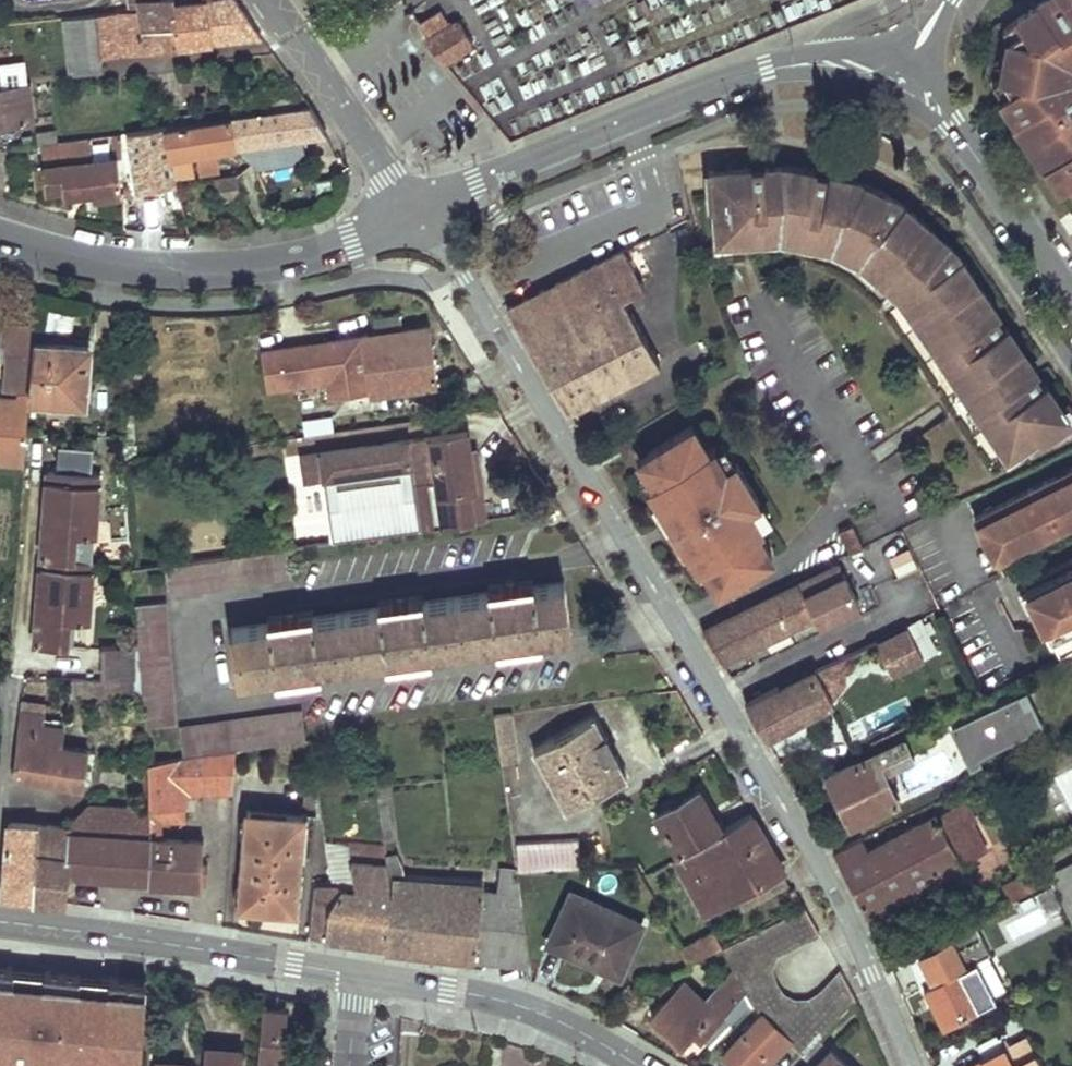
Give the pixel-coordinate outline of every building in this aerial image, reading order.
[(93,14),(64,17),(70,74),(99,71),(97,51),(96,40),(119,38),(121,49),(176,44),(177,47),(212,43),(211,39),(259,34),(236,0),(203,0),(172,4),(174,22),(140,25),(138,9),(128,10),(93,14)] [(128,10),(138,9),(140,25),(174,22),(172,4),(172,0),(127,0),(128,10)] [(1070,89),(1065,80),(1069,54),(1071,52),(1071,0),(1036,0),(998,27),(1005,37),(998,75),(987,82),(1019,128),(1028,127),(1039,144),(1036,152),(1059,185),(1069,179),(1071,185),(1071,89),(1070,89)] [(421,22),(430,35),(426,38),(444,59),(473,42),(460,18),(451,23),(442,9),(421,22)] [(119,38),(96,40),(97,51),(121,49),(119,38)] [(186,94),(197,92),(194,76),(183,77),(186,94)] [(33,123),(27,83),(0,87),(0,127),(33,123)] [(291,98),(271,100),(272,109),(292,107),(291,98)] [(292,107),(272,109),(231,116),(235,145),(259,166),(259,167),(305,161),(301,135),(325,132),(309,105),(292,107)] [(231,116),(166,126),(171,154),(235,145),(231,116)] [(171,154),(166,126),(127,132),(137,192),(176,186),(171,154)] [(1019,128),(1036,152),(1039,144),(1028,127),(1019,128)] [(42,143),(57,142),(55,131),(39,132),(40,144),(42,143)] [(119,134),(111,136),(113,156),(117,156),(121,156),(119,134)] [(57,142),(42,143),(43,163),(89,159),(87,139),(58,142),(57,142)] [(92,196),(121,193),(117,156),(113,156),(89,159),(43,163),(45,187),(63,185),(63,193),(92,190),(92,196)] [(996,333),(989,323),(994,320),(987,310),(974,293),(954,265),(944,251),(940,247),(902,213),(877,196),(860,185),(835,178),(834,184),(819,181),(821,175),(812,173),(787,167),(770,167),(770,173),(756,173),(756,167),(746,168),(710,170),(713,214),(720,215),(721,230),(737,230),(736,240),(763,239),(763,234),(781,233),(782,229),(794,233),(793,236),(818,244),(820,241),(836,247),(851,256),(850,259),(862,267),(864,265),(898,296),(892,301),(896,306),(902,302),(910,313),(908,315),(932,349),(935,348),(988,423),(983,427),(996,446),(1006,439),(1014,451),(1036,437),(1040,442),(1067,422),(1041,386),(1037,389),(1029,379),(1034,375),(1027,365),(1001,330),(996,333)] [(833,254),(836,247),(820,241),(818,244),(793,236),(794,233),(782,229),(781,233),(763,234),(763,239),(784,239),(833,254)] [(737,230),(721,230),(720,240),(736,240),(737,230)] [(851,256),(836,247),(833,254),(858,271),(862,267),(850,259),(851,256)] [(568,408),(659,360),(623,296),(644,284),(623,250),(507,307),(510,310),(528,342),(553,383),(568,408)] [(898,296),(864,265),(862,267),(858,271),(892,301),(898,296)] [(896,306),(983,427),(988,423),(935,348),(932,349),(908,315),(910,313),(902,302),(896,306)] [(403,330),(400,314),(376,317),(378,333),(403,330)] [(6,377),(10,326),(0,326),(0,376),(6,377)] [(33,341),(33,328),(10,326),(6,377),(30,378),(33,341)] [(436,384),(428,326),(403,330),(378,333),(361,336),(368,385),(369,392),(369,393),(436,384)] [(368,385),(361,336),(261,351),(267,390),(328,381),(330,398),(369,392),(368,385)] [(88,345),(33,341),(30,378),(29,391),(29,396),(85,400),(88,345)] [(30,378),(6,377),(5,389),(29,391),(30,378)] [(28,403),(0,401),(0,465),(23,467),(28,403)] [(944,402),(934,409),(939,416),(949,411),(944,402)] [(954,417),(949,411),(939,416),(944,424),(954,417)] [(304,435),(333,431),(331,416),(303,420),(304,435)] [(708,448),(694,425),(639,458),(648,473),(662,495),(658,498),(691,553),(696,550),(709,570),(718,586),(773,553),(758,530),(764,527),(762,523),(752,506),(761,499),(737,460),(727,466),(716,449),(713,444),(708,448)] [(471,465),(477,464),(472,431),(466,432),(471,465)] [(471,465),(466,432),(302,455),(306,482),(324,479),(332,541),(485,519),(477,464),(471,465)] [(1006,439),(996,446),(1005,458),(1014,451),(1006,439)] [(727,466),(737,460),(727,443),(716,449),(727,466)] [(59,447),(58,469),(91,472),(93,449),(59,447)] [(996,560),(1071,522),(1071,467),(1068,469),(1070,474),(1057,480),(1055,475),(974,516),(996,560)] [(48,469),(34,643),(64,645),(66,615),(88,617),(92,560),(70,558),(73,528),(94,529),(99,473),(91,472),(58,469),(48,469)] [(1070,474),(1068,469),(1055,475),(1057,480),(1070,474)] [(662,495),(648,473),(640,478),(653,500),(658,498),(662,495)] [(691,553),(658,498),(653,500),(648,503),(683,558),(688,555),(691,553)] [(772,517),(761,499),(752,506),(762,523),(772,517)] [(862,544),(852,522),(837,529),(847,551),(862,544)] [(169,593),(290,576),(286,548),(165,565),(169,593)] [(691,553),(688,555),(700,575),(709,570),(696,550),(691,553)] [(917,571),(909,551),(889,560),(897,579),(917,571)] [(1062,655),(1071,651),(1071,559),(1023,583),(1062,655)] [(839,563),(703,629),(723,662),(855,597),(839,563)] [(267,622),(230,627),(237,678),(571,632),(567,605),(563,581),(533,585),(532,579),(488,585),(488,592),(423,601),(422,595),(377,601),(378,607),(312,616),(311,611),(266,617),(267,622)] [(165,600),(136,603),(145,725),(174,722),(165,600)] [(935,648),(919,617),(877,640),(892,671),(924,656),(923,655),(935,648)] [(104,678),(113,678),(127,678),(134,678),(132,647),(103,647),(104,678)] [(841,654),(814,666),(832,698),(841,681),(841,654)] [(746,700),(766,735),(833,700),(832,698),(814,666),(746,700)] [(70,677),(67,694),(112,692),(113,678),(104,678),(70,677)] [(113,678),(112,692),(128,692),(128,688),(127,678),(113,678)] [(134,678),(127,678),(128,688),(135,688),(134,678)] [(951,730),(963,754),(1016,728),(1019,735),(1040,724),(1033,711),(1025,694),(951,730)] [(46,702),(22,698),(20,713),(44,716),(46,702)] [(184,754),(235,747),(305,738),(301,710),(180,726),(184,754)] [(517,759),(511,711),(494,713),(501,761),(517,759)] [(52,726),(42,724),(44,716),(20,713),(14,774),(83,786),(89,750),(61,745),(63,726),(60,726),(61,719),(53,718),(52,726)] [(602,735),(591,715),(533,746),(564,806),(623,774),(613,756),(606,760),(594,739),(602,735)] [(45,717),(44,716),(42,724),(52,726),(53,718),(45,717)] [(843,808),(850,822),(897,800),(883,771),(915,755),(912,749),(929,741),(923,724),(895,739),(896,742),(826,775),(843,808)] [(1016,728),(963,754),(969,767),(982,761),(981,757),(1020,738),(1019,735),(1016,728)] [(613,756),(616,755),(604,734),(602,735),(594,739),(606,760),(613,756)] [(184,754),(148,762),(149,807),(184,805),(184,794),(190,785),(232,782),(235,747),(184,754)] [(384,782),(376,782),(383,839),(392,837),(384,782)] [(699,789),(654,815),(677,854),(722,828),(706,801),(699,789)] [(150,837),(150,836),(149,808),(85,803),(70,819),(69,831),(150,837)] [(184,816),(184,805),(149,807),(149,808),(150,836),(161,836),(161,817),(184,816)] [(940,823),(959,859),(987,845),(968,809),(940,823)] [(247,812),(238,907),(264,909),(295,912),(304,817),(247,812)] [(703,913),(783,869),(777,859),(750,813),(722,828),(677,854),(672,857),(703,913)] [(858,892),(868,911),(961,863),(959,859),(940,823),(936,815),(868,850),(862,837),(836,850),(858,892)] [(2,894),(30,896),(38,824),(9,822),(2,894)] [(33,897),(33,900),(65,903),(68,863),(75,865),(82,873),(131,877),(132,871),(151,873),(150,879),(202,883),(203,876),(206,876),(208,840),(161,836),(150,836),(150,837),(69,831),(67,856),(38,852),(33,897)] [(577,838),(517,841),(519,870),(580,867),(577,838)] [(390,892),(385,854),(384,846),(349,842),(354,879),(356,879),(354,887),(340,883),(340,882),(339,881),(338,881),(331,883),(315,884),(309,935),(325,937),(386,941),(390,892)] [(485,958),(526,964),(515,868),(503,867),(503,892),(479,890),(443,887),(443,879),(402,875),(401,863),(396,853),(385,854),(390,892),(386,941),(385,945),(485,958)] [(1047,873),(1071,921),(1071,860),(1047,873)] [(443,887),(479,890),(479,882),(443,879),(443,887)] [(572,891),(549,942),(585,958),(617,973),(640,923),(572,891)] [(802,1054),(818,1038),(855,999),(840,970),(819,993),(809,999),(796,1000),(783,993),(774,981),(770,968),(777,954),(819,933),(803,905),(719,947),(731,967),(744,990),(751,1003),(762,1013),(722,1054),(735,1065),(740,1065),(743,1063),(746,1065),(765,1065),(789,1041),(802,1054)] [(689,963),(719,947),(712,932),(681,946),(689,963)] [(930,1003),(941,1023),(980,1004),(979,1002),(993,995),(967,944),(942,957),(949,974),(922,988),(930,1003)] [(87,958),(50,952),(48,968),(28,967),(27,971),(6,970),(5,980),(0,980),(0,1027),(22,1029),(22,1031),(83,1036),(87,958)] [(734,1001),(744,990),(731,967),(702,996),(709,1004),(723,990),(734,1001)] [(710,1045),(751,1003),(744,990),(734,1001),(723,990),(709,1004),(702,996),(684,979),(675,989),(666,998),(651,1014),(681,1043),(693,1030),(710,1045)] [(666,998),(675,989),(669,982),(660,992),(666,998)] [(258,1065),(280,1065),(284,1010),(263,1008),(258,1065)] [(1008,1063),(1032,1051),(1034,1050),(1026,1036),(1001,1048),(1008,1063)] [(950,1059),(953,1065),(1040,1065),(1032,1051),(1008,1063),(1001,1048),(994,1037),(950,1059)] [(818,1038),(802,1054),(809,1061),(824,1044),(818,1038)] [(241,1050),(208,1047),(206,1065),(205,1065),(240,1065),(241,1050)] [(830,1048),(813,1065),(848,1065),(830,1048)]
